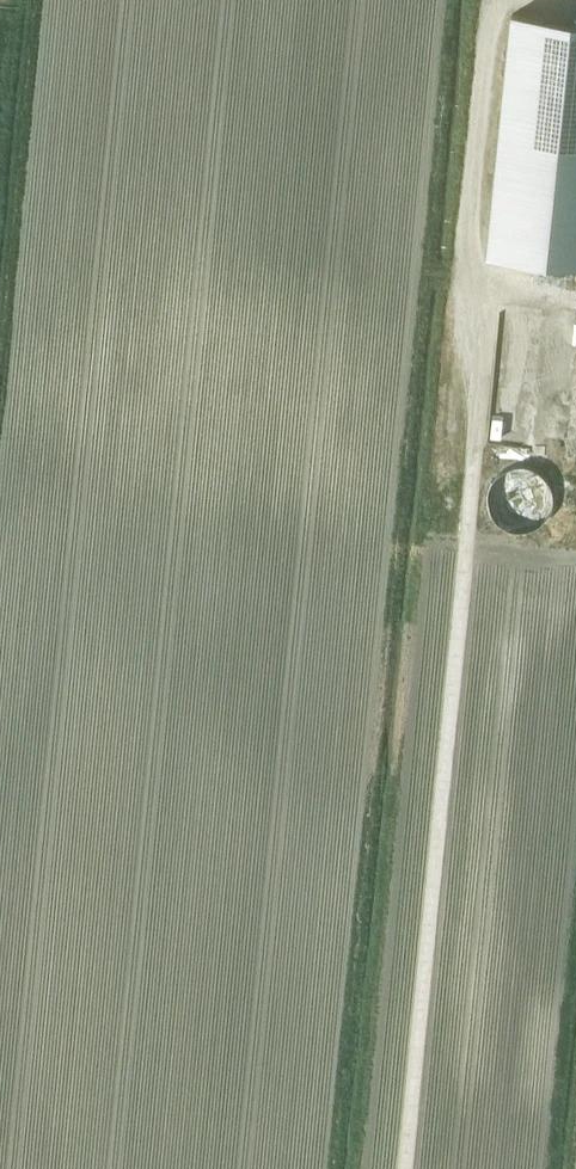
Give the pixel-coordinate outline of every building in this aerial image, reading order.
[(487,251),(575,260),(575,20),(512,13),(502,110),(487,251)]
